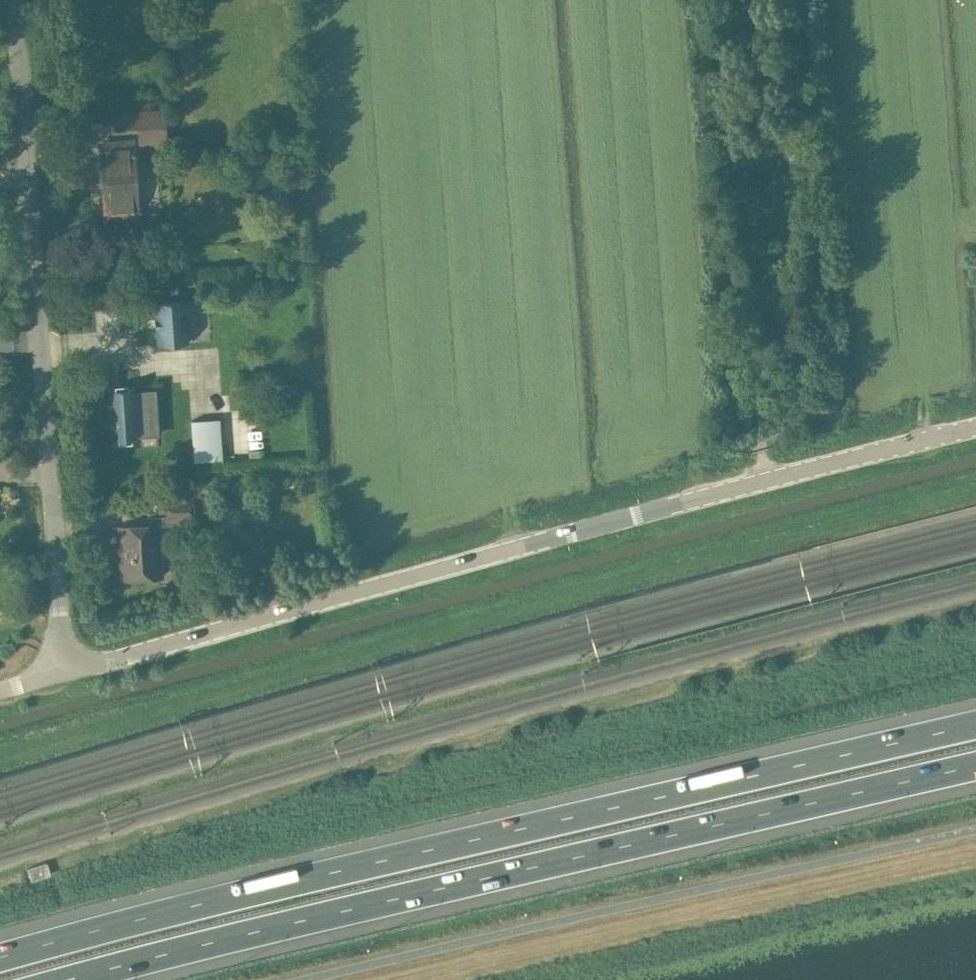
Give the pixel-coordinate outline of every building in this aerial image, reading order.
[(142,143),(166,142),(165,110),(116,112),(117,128),(141,127),(142,143)] [(133,141),(100,143),(103,208),(104,217),(137,216),(136,206),(133,141)] [(139,217),(122,218),(123,228),(140,227),(139,217)] [(153,302),(156,346),(189,344),(186,300),(153,302)] [(296,394),(296,384),(280,385),(281,395),(296,394)] [(108,391),(109,403),(112,441),(139,439),(138,435),(158,433),(155,390),(135,391),(135,389),(108,391)] [(219,418),(191,420),(194,460),(222,458),(219,418)] [(188,477),(172,478),(173,495),(189,494),(188,477)] [(166,500),(167,520),(193,518),(192,498),(166,500)] [(122,578),(162,575),(158,524),(118,527),(122,578)]
